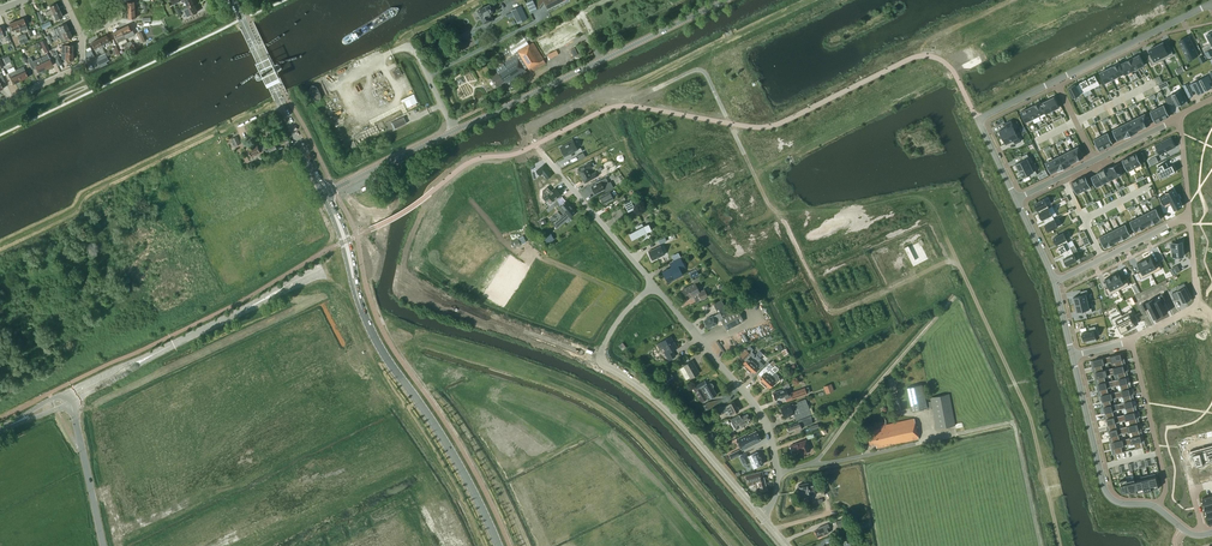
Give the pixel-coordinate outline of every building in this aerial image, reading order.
[(128,2),(129,10),(138,10),(138,8),(135,9),(134,3),(138,3),(138,0),(134,0),(134,2),(128,2)] [(194,4),(192,0),(181,0),(183,3),(186,1),(188,6),(185,7),(185,8),(194,4)] [(543,1),(547,9),(564,0),(542,0),(539,7),(543,2),(543,1)] [(45,12),(47,15),(59,10),(56,3),(50,6),(51,9),(45,12)] [(197,12),(194,4),(185,8),(186,10),(189,9),(192,14),(197,12)] [(483,24),(490,21),(493,19),(490,14),(493,12),(492,11),(493,11),(489,4),(477,10),(483,24)] [(518,24),(528,19),(521,5),(511,10),(512,12),(506,15),(508,17),(513,15),(518,24)] [(59,10),(47,15),(47,16),(50,14),(51,16),(54,15),(56,20),(62,17),(59,10)] [(138,11),(138,10),(129,10),(129,18),(135,18),(135,12),(138,11)] [(24,18),(16,21),(20,31),(27,29),(24,18)] [(20,31),(16,21),(9,23),(10,26),(7,27),(8,32),(12,31),(12,30),(15,29),(16,33),(20,31)] [(52,25),(50,21),(41,25),(43,29),(52,25)] [(57,35),(59,34),(69,29),(66,23),(54,29),(57,35)] [(121,28),(125,37),(126,37),(125,34),(130,32),(131,34),(134,33),(132,30),(131,31),(129,25),(121,28)] [(123,38),(125,37),(121,28),(113,32),(116,38),(122,35),(123,38)] [(59,34),(60,37),(63,35),(65,40),(72,37),(69,29),(59,34)] [(141,32),(137,34),(141,43),(145,41),(141,32)] [(99,39),(103,47),(104,47),(103,44),(108,42),(109,45),(112,43),(111,40),(110,41),(107,35),(99,39)] [(516,52),(516,55),(525,69),(528,67),(529,69),(531,67),(533,71),(546,64),(533,42),(529,45),(527,40),(524,36),(509,45),(513,53),(516,52)] [(1188,36),(1179,41),(1186,55),(1196,51),(1188,36)] [(45,39),(40,41),(45,52),(50,50),(45,39)] [(102,48),(103,47),(99,39),(92,42),(95,48),(101,45),(102,48)] [(1163,42),(1156,46),(1163,60),(1174,54),(1170,48),(1167,49),(1163,42)] [(250,53),(251,53),(266,46),(267,45),(266,43),(264,43),(250,50),(249,51),(250,53)] [(1152,56),(1149,58),(1152,65),(1163,60),(1156,46),(1149,49),(1152,56)] [(550,58),(559,54),(557,49),(548,53),(550,58)] [(65,60),(67,60),(66,62),(68,63),(70,63),(72,62),(72,60),(73,52),(62,52),(62,55),(65,55),(65,60)] [(102,54),(97,57),(100,63),(109,59),(108,56),(106,52),(102,54)] [(40,58),(45,69),(53,65),(50,59),(48,54),(40,58)] [(1140,54),(1133,57),(1139,68),(1145,64),(1140,54)] [(526,72),(525,71),(517,56),(496,69),(497,70),(492,73),(493,76),(490,77),(497,87),(505,81),(506,84),(508,83),(511,88),(514,86),(511,81),(526,72)] [(32,68),(36,69),(38,72),(45,69),(40,58),(33,61),(31,57),(27,59),(32,68)] [(1133,57),(1127,60),(1132,71),(1139,68),(1133,57)] [(1127,60),(1120,64),(1125,73),(1126,74),(1132,71),(1127,60)] [(1120,62),(1113,66),(1119,76),(1125,73),(1120,64),(1120,62)] [(257,80),(259,80),(264,78),(280,71),(282,68),(279,63),(276,63),(256,73),(254,75),(257,80)] [(23,66),(16,70),(21,80),(28,77),(23,66)] [(1113,66),(1106,69),(1111,80),(1118,76),(1113,66)] [(1106,69),(1100,72),(1101,74),(1105,83),(1111,80),(1106,69)] [(13,84),(21,80),(16,70),(7,74),(9,78),(10,78),(13,84)] [(1089,79),(1087,80),(1091,89),(1100,85),(1095,75),(1088,78),(1089,79)] [(1199,79),(1204,89),(1211,86),(1210,82),(1211,81),(1209,75),(1199,79)] [(1081,83),(1078,85),(1082,93),(1083,93),(1085,97),(1093,93),(1091,89),(1087,80),(1086,79),(1080,82),(1081,83)] [(1199,79),(1190,84),(1193,91),(1195,89),(1197,93),(1198,93),(1204,89),(1199,79)] [(1075,84),(1068,88),(1073,98),(1082,93),(1078,85),(1076,86),(1075,84)] [(1172,95),(1166,98),(1169,105),(1176,102),(1178,106),(1186,102),(1185,100),(1186,100),(1184,96),(1183,96),(1180,90),(1172,94),(1172,95)] [(1054,97),(1048,100),(1053,110),(1059,107),(1054,97)] [(1041,103),(1045,112),(1046,114),(1053,110),(1048,100),(1042,103),(1041,103)] [(1040,102),(1034,105),(1039,116),(1045,112),(1041,103),(1040,102)] [(1164,104),(1157,108),(1163,119),(1170,116),(1164,104)] [(1034,105),(1027,108),(1032,119),(1039,116),(1034,105)] [(1027,108),(1021,112),(1026,122),(1032,119),(1027,108)] [(1157,108),(1150,111),(1156,123),(1163,119),(1157,108)] [(1145,113),(1139,116),(1144,127),(1151,124),(1145,113)] [(1139,116),(1132,120),(1138,130),(1144,127),(1139,116)] [(402,117),(391,123),(394,129),(405,124),(402,117)] [(1007,126),(1000,130),(1003,137),(1015,131),(1012,124),(1013,124),(1011,120),(1005,123),(1007,126)] [(1132,120),(1126,123),(1132,135),(1138,131),(1138,130),(1132,120)] [(1126,123),(1119,126),(1124,137),(1125,138),(1132,135),(1126,123)] [(1119,126),(1113,129),(1118,140),(1124,137),(1119,126)] [(282,144),(290,141),(285,130),(281,132),(282,135),(278,136),(282,144)] [(1015,131),(1003,137),(1006,144),(1014,140),(1015,143),(1021,140),(1019,137),(1018,137),(1015,131)] [(1108,132),(1101,136),(1107,147),(1114,143),(1108,132)] [(232,138),(235,146),(241,144),(237,136),(232,138)] [(1101,136),(1094,139),(1100,150),(1107,147),(1101,136)] [(1168,139),(1155,145),(1160,154),(1173,148),(1168,139)] [(261,146),(262,148),(263,151),(266,150),(268,153),(278,148),(274,140),(264,145),(261,146)] [(573,140),(560,147),(565,156),(575,151),(576,154),(583,151),(581,147),(578,149),(573,140)] [(261,152),(263,151),(262,148),(261,146),(259,148),(257,145),(248,149),(251,157),(261,152)] [(1079,146),(1072,149),(1078,160),(1084,157),(1079,146)] [(1072,149),(1066,153),(1071,163),(1078,160),(1072,149)] [(1023,160),(1016,164),(1019,170),(1031,165),(1028,158),(1029,157),(1027,153),(1021,156),(1023,160)] [(1066,153),(1059,156),(1065,168),(1072,164),(1071,163),(1066,153)] [(1136,153),(1129,156),(1135,167),(1142,164),(1136,153)] [(1059,156),(1052,159),(1058,170),(1058,171),(1065,168),(1059,156)] [(1123,159),(1122,160),(1128,171),(1135,167),(1129,156),(1123,159)] [(1156,156),(1148,160),(1151,166),(1159,162),(1156,156)] [(1052,159),(1046,162),(1051,173),(1058,170),(1052,159)] [(581,176),(589,171),(588,169),(593,166),(591,162),(579,169),(580,171),(579,171),(581,176)] [(1160,170),(1158,171),(1161,178),(1166,175),(1168,178),(1172,176),(1171,174),(1176,171),(1172,164),(1167,167),(1165,162),(1158,166),(1160,170)] [(1118,163),(1111,166),(1116,177),(1123,173),(1118,163)] [(540,175),(543,173),(547,179),(552,175),(544,164),(543,164),(536,170),(540,175)] [(604,169),(606,174),(615,170),(613,165),(604,169)] [(1031,165),(1019,170),(1022,177),(1030,173),(1031,177),(1037,174),(1036,170),(1034,171),(1031,165)] [(1111,166),(1105,169),(1110,180),(1116,177),(1111,166)] [(1104,168),(1097,172),(1098,173),(1103,183),(1110,180),(1105,169),(1104,168)] [(591,174),(589,171),(581,176),(584,180),(586,182),(598,175),(596,171),(591,174)] [(1098,173),(1091,176),(1097,187),(1103,183),(1098,173)] [(1086,175),(1078,179),(1084,190),(1091,186),(1086,175)] [(603,185),(608,183),(606,178),(600,180),(595,183),(595,184),(591,186),(593,188),(592,189),(593,190),(592,190),(594,192),(595,193),(605,188),(603,185)] [(1078,179),(1071,182),(1077,193),(1084,190),(1078,179)] [(614,187),(611,182),(603,186),(606,191),(614,187)] [(553,201),(561,194),(555,188),(548,194),(547,193),(543,197),(545,200),(549,197),(553,201)] [(1166,193),(1160,196),(1165,207),(1169,205),(1168,203),(1170,202),(1174,210),(1182,206),(1179,199),(1178,200),(1175,196),(1177,195),(1174,188),(1168,191),(1166,192),(1166,193)] [(604,204),(614,199),(610,191),(600,197),(604,204)] [(625,199),(623,194),(616,197),(619,203),(625,199)] [(1044,198),(1034,203),(1037,210),(1039,209),(1040,212),(1049,207),(1044,198)] [(628,212),(635,209),(630,199),(624,203),(628,212)] [(557,212),(560,216),(571,206),(566,200),(560,206),(562,208),(557,212)] [(570,217),(576,212),(571,206),(560,216),(552,223),(552,224),(554,222),(558,226),(567,218),(566,217),(566,216),(568,215),(570,217)] [(1040,212),(1039,213),(1042,219),(1044,219),(1045,221),(1054,217),(1057,215),(1053,206),(1049,208),(1040,212)] [(1156,208),(1150,211),(1155,222),(1159,220),(1162,218),(1156,208)] [(1150,211),(1143,214),(1148,225),(1151,223),(1152,224),(1155,222),(1150,211)] [(1143,214),(1137,217),(1142,228),(1146,227),(1146,226),(1148,225),(1143,214)] [(1046,223),(1044,224),(1048,231),(1057,226),(1054,217),(1045,221),(1046,223)] [(1137,217),(1130,221),(1135,231),(1138,230),(1139,230),(1142,228),(1137,217)] [(637,229),(630,233),(633,239),(639,235),(641,239),(648,236),(646,232),(651,230),(648,224),(643,226),(642,224),(636,227),(637,229)] [(1126,224),(1119,227),(1125,238),(1128,236),(1128,235),(1131,234),(1126,224)] [(1119,227),(1113,230),(1118,240),(1121,239),(1121,240),(1125,238),(1119,227)] [(1113,230),(1106,233),(1112,244),(1115,243),(1115,242),(1118,240),(1113,230)] [(551,233),(544,237),(547,243),(554,239),(551,233)] [(1063,233),(1053,237),(1057,244),(1058,244),(1059,246),(1068,242),(1063,233)] [(1106,233),(1099,237),(1105,247),(1108,246),(1112,244),(1106,233)] [(515,249),(521,246),(518,238),(511,241),(515,249)] [(1059,246),(1058,247),(1061,253),(1063,253),(1064,255),(1077,249),(1075,245),(1070,247),(1068,242),(1059,246)] [(1176,246),(1174,247),(1174,252),(1176,252),(1177,256),(1184,255),(1183,242),(1175,243),(1176,246)] [(652,260),(665,254),(661,246),(648,251),(652,260)] [(1065,258),(1064,258),(1067,265),(1077,260),(1074,254),(1078,252),(1077,249),(1064,255),(1065,258)] [(918,251),(903,258),(905,262),(920,255),(918,251)] [(1151,256),(1144,259),(1150,271),(1157,268),(1158,270),(1162,268),(1158,262),(1155,264),(1151,256)] [(672,267),(663,272),(668,281),(682,274),(680,269),(685,267),(680,258),(670,263),(672,267)] [(1144,259),(1137,263),(1141,271),(1138,272),(1141,279),(1145,277),(1143,274),(1150,271),(1144,259)] [(699,274),(696,269),(689,272),(692,277),(699,274)] [(1119,272),(1112,275),(1118,287),(1125,284),(1126,286),(1129,284),(1126,278),(1123,280),(1119,272)] [(1112,275),(1105,279),(1109,287),(1106,288),(1109,295),(1112,293),(1111,290),(1118,287),(1112,275)] [(700,292),(695,283),(682,289),(687,299),(698,293),(702,299),(708,296),(704,289),(700,292)] [(1183,303),(1191,299),(1185,286),(1172,293),(1175,299),(1180,297),(1183,303)] [(1082,295),(1074,297),(1075,304),(1088,301),(1086,294),(1088,294),(1087,290),(1081,291),(1082,295)] [(755,295),(727,309),(724,305),(721,299),(713,304),(716,309),(719,315),(713,317),(713,316),(704,320),(708,328),(717,323),(716,322),(720,319),(726,330),(736,324),(736,325),(744,320),(739,311),(742,310),(743,310),(759,302),(755,295)] [(1161,298),(1154,302),(1160,313),(1167,310),(1161,298)] [(1145,302),(1141,304),(1144,310),(1148,309),(1147,307),(1148,307),(1153,317),(1160,313),(1154,302),(1153,299),(1146,302),(1148,305),(1147,306),(1145,302)] [(1088,301),(1075,304),(1077,311),(1085,309),(1086,313),(1093,312),(1092,308),(1090,308),(1088,301)] [(1129,313),(1122,316),(1128,328),(1135,325),(1131,317),(1134,315),(1131,309),(1128,310),(1129,313)] [(1114,317),(1111,319),(1114,325),(1117,323),(1121,331),(1128,328),(1122,316),(1116,320),(1114,317)] [(1090,331),(1082,333),(1084,340),(1086,340),(1087,343),(1097,340),(1094,330),(1096,330),(1095,326),(1089,327),(1090,331)] [(672,350),(677,348),(671,336),(663,340),(660,342),(662,345),(667,353),(665,354),(668,360),(675,356),(672,350)] [(753,356),(754,354),(751,351),(753,349),(750,346),(747,350),(746,349),(740,355),(744,359),(744,358),(746,360),(744,363),(745,364),(744,366),(747,369),(759,357),(757,355),(755,357),(753,356)] [(1121,353),(1107,357),(1108,362),(1115,361),(1116,367),(1124,365),(1123,362),(1121,353)] [(761,359),(759,357),(747,369),(751,372),(752,371),(754,372),(758,368),(759,369),(763,364),(759,360),(761,359)] [(1107,357),(1093,360),(1095,368),(1096,372),(1103,370),(1102,364),(1108,362),(1107,357)] [(699,373),(692,360),(684,365),(691,378),(699,373)] [(760,381),(763,384),(775,372),(771,368),(773,367),(770,363),(765,367),(765,366),(758,373),(761,376),(759,377),(761,379),(760,381)] [(1116,367),(1110,369),(1111,374),(1118,373),(1119,379),(1126,377),(1126,373),(1124,365),(1116,367)] [(659,369),(651,373),(654,377),(661,373),(659,369)] [(1103,370),(1096,372),(1098,380),(1099,384),(1106,382),(1105,376),(1111,374),(1110,369),(1103,370)] [(669,370),(659,376),(665,386),(675,380),(669,370)] [(775,372),(763,384),(767,387),(768,385),(770,387),(774,383),(772,381),(774,380),(771,377),(773,375),(774,376),(777,374),(775,372)] [(1119,379),(1113,380),(1114,386),(1120,385),(1122,390),(1129,389),(1128,385),(1126,377),(1119,379)] [(708,384),(705,379),(692,387),(701,401),(707,397),(707,398),(711,396),(712,397),(716,394),(713,388),(713,385),(712,383),(710,383),(708,384)] [(1106,382),(1099,384),(1100,392),(1101,395),(1109,393),(1107,388),(1114,386),(1113,380),(1106,382)] [(831,383),(823,386),(826,393),(834,390),(831,383)] [(950,394),(930,397),(930,401),(925,402),(922,384),(907,387),(913,412),(927,408),(932,408),(935,429),(955,425),(950,394)] [(787,401),(807,394),(805,387),(796,391),(796,392),(788,395),(786,388),(784,389),(773,393),(775,400),(780,398),(780,399),(785,397),(787,401)] [(1122,390),(1115,392),(1117,398),(1123,396),(1125,402),(1132,400),(1131,397),(1129,389),(1122,390)] [(1109,393),(1101,395),(1103,403),(1104,407),(1112,405),(1110,399),(1117,398),(1115,392),(1109,393)] [(723,399),(708,402),(703,405),(706,410),(723,400),(723,399)] [(803,417),(811,414),(805,399),(797,402),(798,403),(794,405),(793,403),(792,404),(781,408),(784,417),(789,415),(789,416),(794,414),(796,420),(803,417)] [(1125,402),(1118,404),(1119,409),(1126,408),(1127,414),(1135,412),(1134,408),(1132,400),(1125,402)] [(739,410),(739,408),(738,407),(737,406),(734,401),(729,404),(722,407),(722,406),(717,408),(720,414),(728,410),(730,415),(734,413),(739,410)] [(1112,405),(1104,407),(1106,415),(1107,419),(1114,417),(1113,411),(1119,409),(1118,404),(1112,405)] [(1127,414),(1121,415),(1122,421),(1129,419),(1130,425),(1138,424),(1137,420),(1135,412),(1127,414)] [(740,417),(739,415),(731,419),(736,429),(741,426),(741,427),(747,424),(746,423),(749,422),(748,420),(750,419),(747,413),(740,417)] [(1114,417),(1107,419),(1109,427),(1110,430),(1117,428),(1116,423),(1122,421),(1121,415),(1114,417)] [(802,429),(801,427),(811,423),(811,416),(798,420),(799,422),(787,426),(789,432),(795,430),(795,431),(802,429)] [(876,448),(919,439),(914,419),(881,426),(881,428),(874,430),(874,431),(866,433),(869,445),(876,444),(876,448)] [(1130,425),(1124,427),(1125,433),(1132,431),(1133,437),(1141,435),(1140,431),(1138,424),(1130,425)] [(1117,428),(1110,430),(1112,438),(1113,442),(1120,440),(1119,434),(1125,433),(1124,427),(1117,428)] [(742,450),(744,449),(761,440),(757,433),(756,431),(753,432),(748,435),(748,434),(736,439),(739,445),(742,450)] [(1133,437),(1127,439),(1128,444),(1134,443),(1136,449),(1143,447),(1142,443),(1141,435),(1133,437)] [(793,453),(801,450),(802,453),(805,452),(810,450),(809,448),(807,441),(806,439),(802,441),(790,445),(793,453)] [(1120,440),(1113,442),(1114,450),(1115,454),(1123,452),(1121,446),(1128,444),(1127,439),(1120,440)] [(739,449),(729,454),(731,459),(741,454),(739,449)] [(1207,450),(1200,452),(1203,463),(1210,461),(1207,450)] [(750,461),(751,462),(754,468),(757,467),(764,464),(757,451),(751,454),(748,456),(746,452),(739,455),(744,465),(750,461)] [(1200,452),(1193,454),(1196,465),(1203,463),(1200,452)] [(761,471),(746,476),(749,485),(755,483),(757,492),(766,489),(763,477),(762,477),(761,471)] [(1155,473),(1148,475),(1152,489),(1160,487),(1159,483),(1158,483),(1155,473)] [(1148,475),(1141,477),(1141,479),(1142,479),(1145,491),(1152,489),(1148,475)] [(1127,479),(1120,481),(1121,488),(1120,489),(1121,492),(1129,490),(1130,490),(1127,481),(1127,479)] [(1127,481),(1130,490),(1129,490),(1130,492),(1137,490),(1135,481),(1135,479),(1127,481)] [(1135,481),(1137,490),(1137,494),(1141,493),(1141,492),(1145,491),(1142,479),(1141,479),(1135,481)] [(797,489),(799,490),(801,497),(811,495),(810,492),(814,491),(813,488),(812,482),(808,483),(798,485),(797,487),(797,489)] [(1203,498),(1204,504),(1211,502),(1211,495),(1208,496),(1203,498)] [(1203,505),(1205,511),(1206,511),(1211,510),(1211,502),(1204,504),(1205,505),(1203,505)] [(835,521),(837,527),(848,525),(846,519),(835,521)] [(828,529),(830,528),(828,523),(818,528),(819,529),(815,531),(818,538),(829,533),(828,529)]
